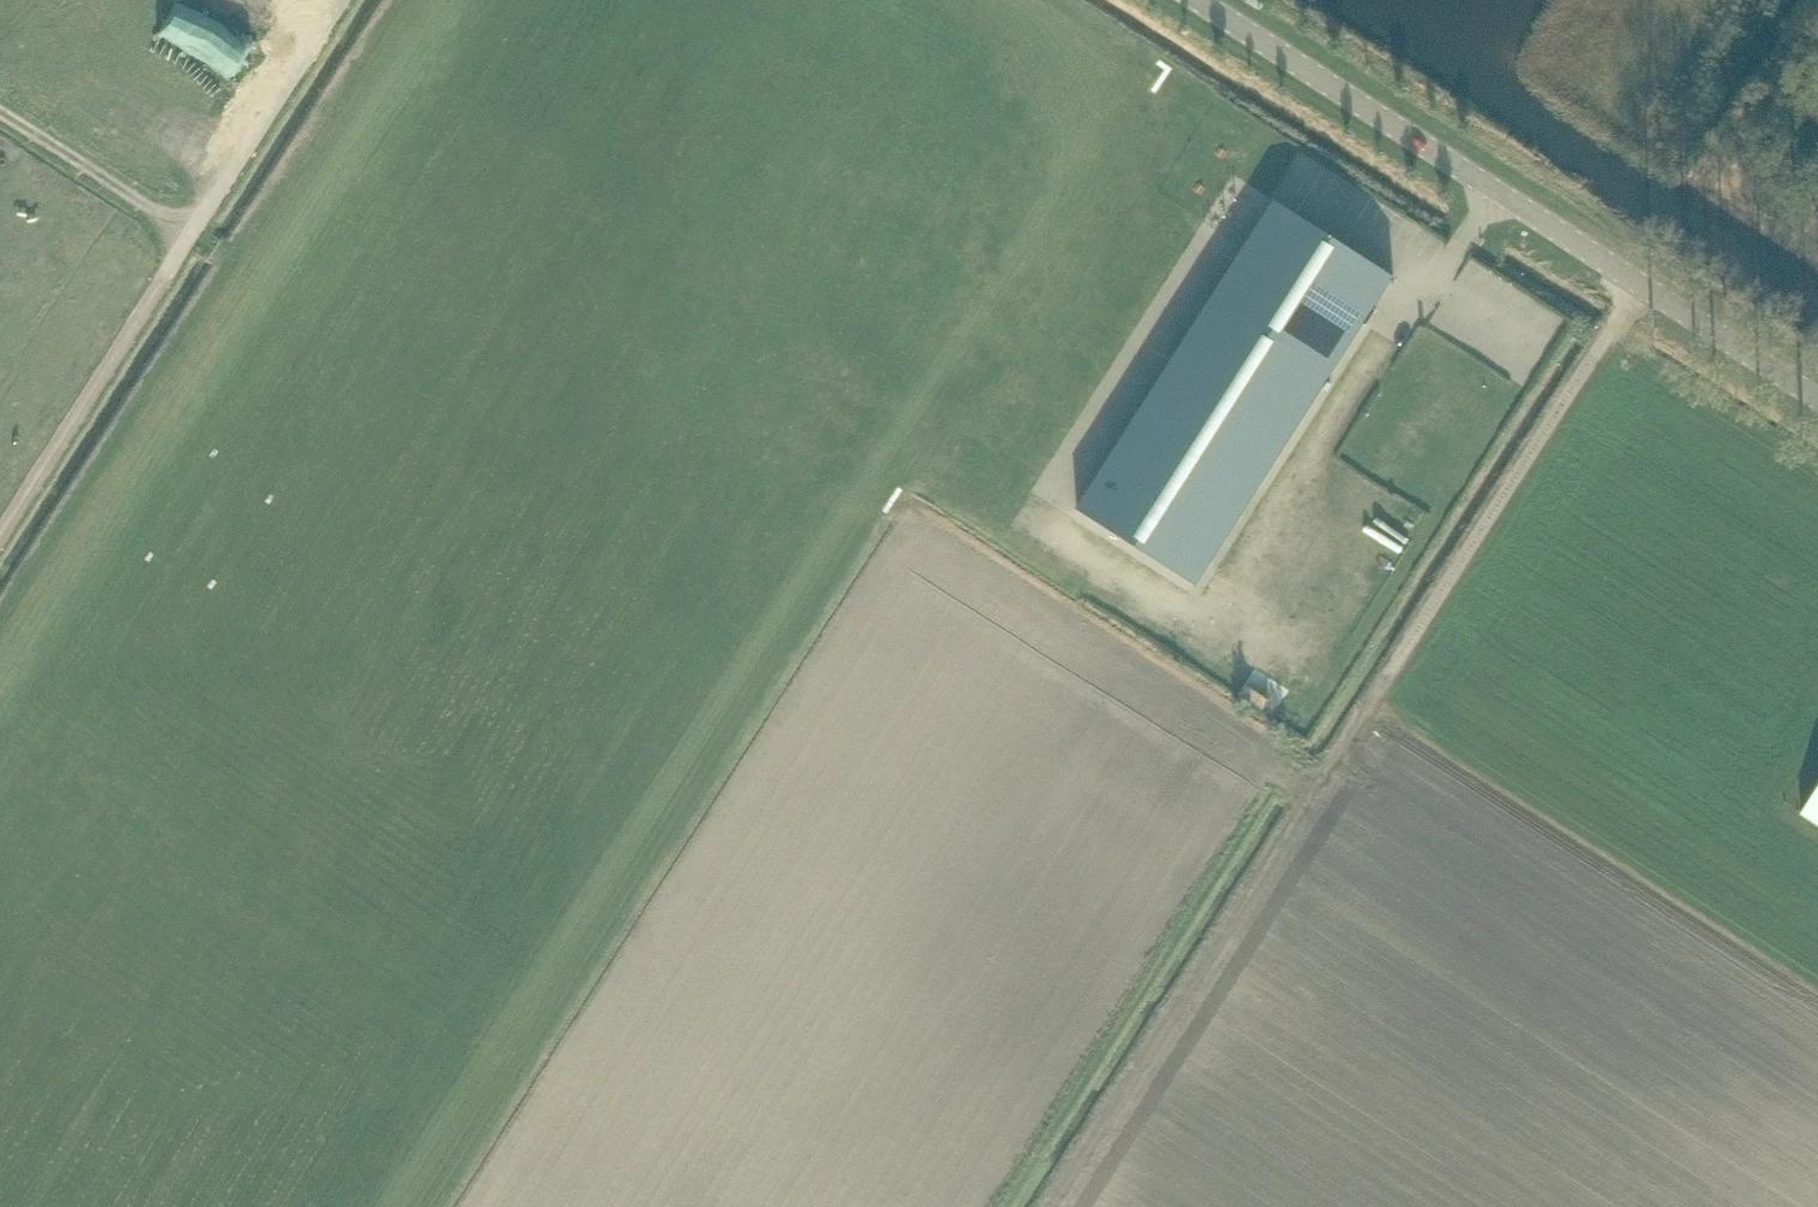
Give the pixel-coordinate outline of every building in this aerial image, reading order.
[(1082,510),(1200,584),(1393,279),(1274,204),(1247,251),(1082,510)] [(1801,814),(1817,825),(1817,787),(1801,814)]
